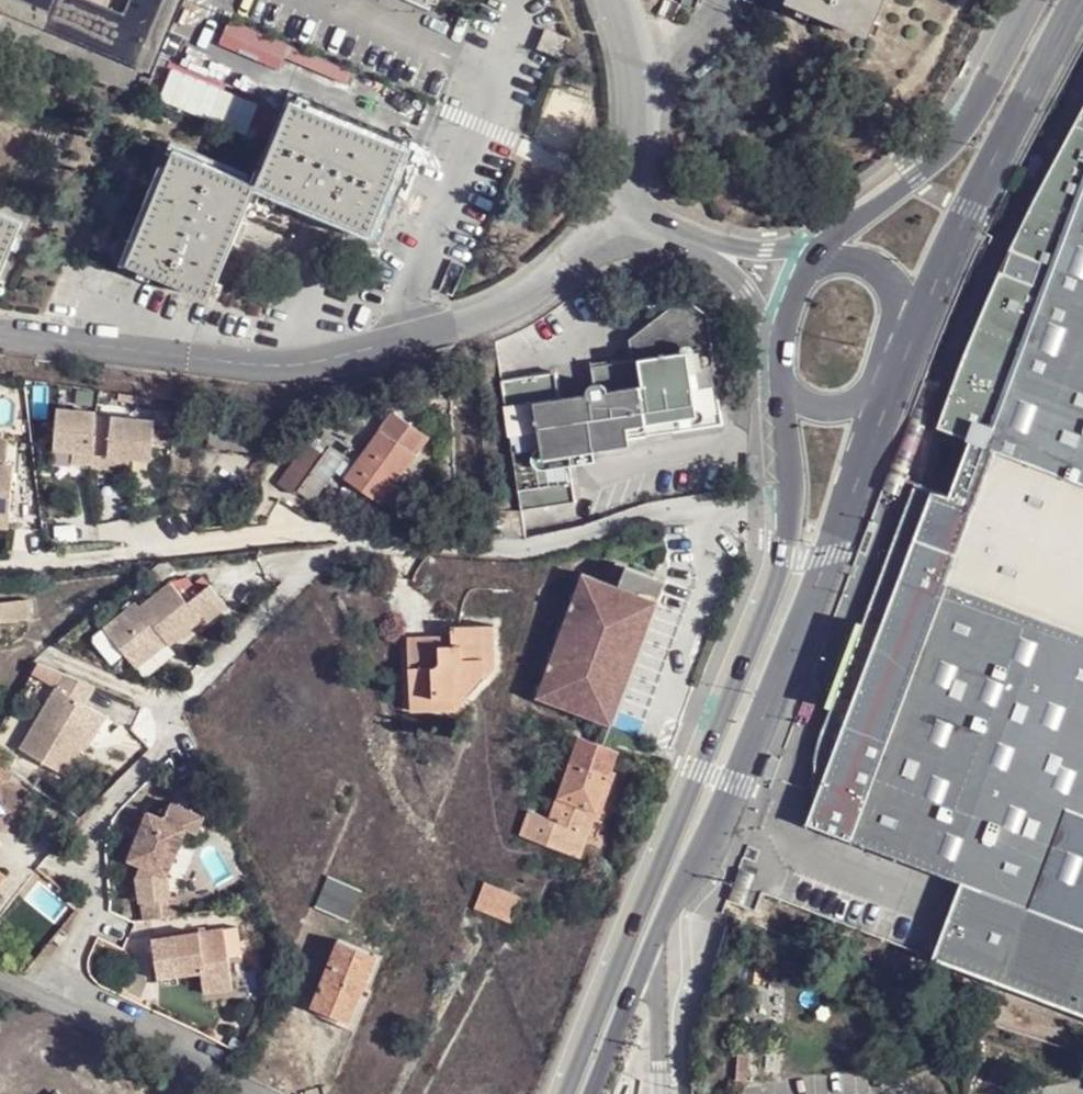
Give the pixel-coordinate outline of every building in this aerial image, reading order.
[(151,79),(178,2),(174,0),(126,0),(120,14),(88,0),(0,0),(0,17),(151,79)] [(901,34),(915,0),(820,0),(901,34)] [(316,95),(281,181),(396,226),(430,140),(316,95)] [(1082,127),(1082,106),(1080,104),(1074,115),(1070,125),(1025,222),(1008,258),(1023,265),(1082,127)] [(1023,265),(1039,272),(1029,292),(1018,288),(1010,306),(997,338),(953,440),(977,451),(954,507),(926,497),(920,513),(871,643),(853,636),(892,530),(869,522),(731,888),(1082,1018),(1082,127),(1023,265)] [(233,295),(281,181),(194,145),(148,259),(233,295)] [(0,192),(0,296),(13,302),(50,213),(0,192)] [(997,338),(1010,306),(1018,288),(1002,281),(995,298),(983,328),(939,434),(953,440),(997,338)] [(590,363),(593,390),(594,412),(598,410),(601,444),(626,441),(628,435),(721,418),(707,314),(699,302),(671,307),(664,320),(652,321),(643,338),(632,339),(632,357),(590,363)] [(563,449),(557,395),(553,368),(501,375),(519,503),(571,494),(563,449)] [(594,412),(593,390),(573,393),(557,395),(563,449),(580,447),(601,444),(598,410),(594,412)] [(395,401),(389,408),(416,427),(422,419),(395,401)] [(416,427),(389,408),(376,428),(402,447),(416,427)] [(86,424),(49,428),(52,468),(69,469),(69,481),(88,480),(89,486),(109,483),(109,473),(149,470),(143,426),(87,430),(86,424)] [(402,447),(376,428),(374,426),(340,473),(380,502),(412,453),(402,447)] [(283,481),(300,493),(336,442),(319,429),(283,481)] [(18,511),(21,462),(12,460),(14,441),(0,438),(0,511),(18,511)] [(336,442),(300,493),(313,502),(348,450),(336,442)] [(908,490),(902,505),(920,513),(926,497),(908,490)] [(920,513),(902,505),(892,530),(853,636),(871,643),(920,513)] [(612,589),(585,579),(538,703),(613,730),(667,586),(622,570),(612,589)] [(194,626),(221,600),(193,573),(166,601),(150,584),(122,610),(118,605),(88,634),(119,664),(149,635),(163,649),(189,621),(194,626)] [(26,613),(25,592),(0,595),(0,616),(26,613)] [(436,654),(410,653),(407,684),(432,685),(431,679),(462,681),(480,665),(481,663),(483,610),(454,609),(454,623),(454,631),(439,630),(436,654)] [(497,610),(483,610),(481,663),(494,652),(497,610)] [(412,621),(410,653),(436,654),(439,630),(439,622),(412,621)] [(454,623),(439,622),(439,630),(454,631),(454,623)] [(76,700),(83,687),(57,678),(14,746),(62,775),(78,745),(67,738),(85,707),(76,700)] [(464,682),(462,681),(431,679),(432,685),(431,694),(464,696),(464,682)] [(432,685),(407,684),(406,693),(431,694),(432,685)] [(621,754),(580,739),(549,821),(533,815),(522,841),(579,863),(621,754)] [(198,836),(206,818),(173,805),(166,821),(149,813),(128,860),(142,867),(136,879),(140,903),(169,899),(167,877),(187,832),(198,836)] [(358,888),(325,876),(316,907),(349,919),(358,888)] [(519,902),(484,888),(477,912),(511,926),(519,902)] [(230,924),(158,936),(165,975),(207,968),(211,989),(240,985),(230,924)] [(356,985),(364,988),(378,955),(337,939),(309,1003),(341,1018),(356,985)] [(351,1023),(364,988),(356,985),(341,1018),(351,1023)]
